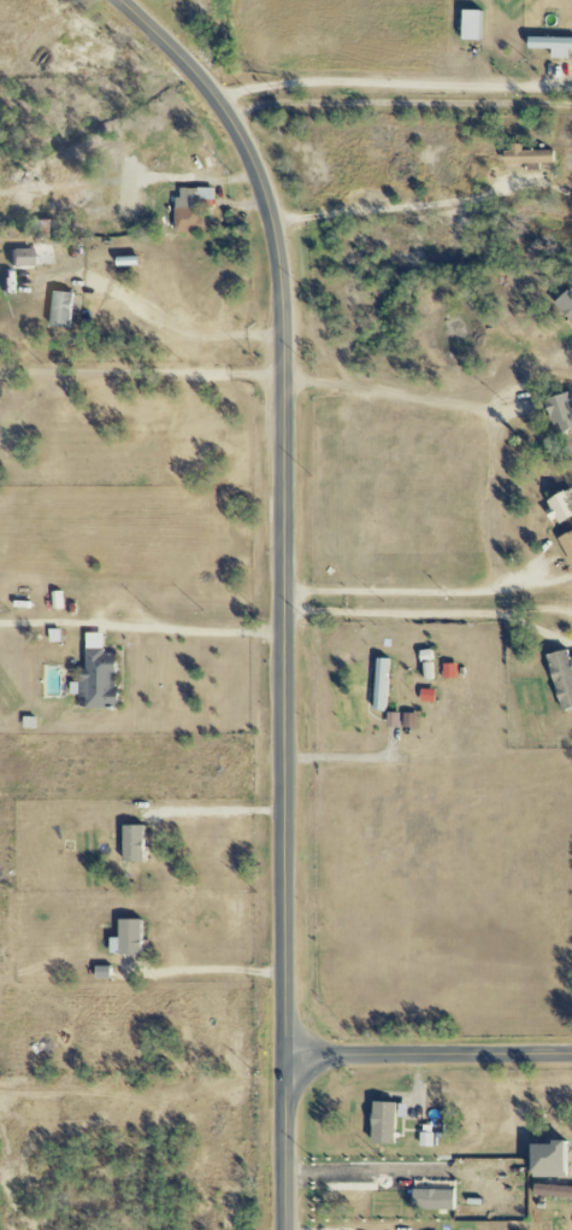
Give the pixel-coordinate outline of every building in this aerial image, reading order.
[(566,50),(571,50),(571,38),(525,37),(525,49),(549,49),(549,58),(566,59),(566,50)] [(520,151),(520,147),(501,148),(501,164),(551,163),(551,150),(520,151)] [(212,188),(175,189),(175,208),(159,208),(159,221),(174,221),(174,233),(202,232),(202,208),(212,208),(212,188)] [(28,266),(27,248),(7,249),(8,267),(28,266)] [(571,323),(571,295),(566,289),(552,304),(571,323)] [(67,328),(71,293),(51,291),(47,326),(67,328)] [(555,433),(571,429),(571,405),(569,392),(545,399),(555,433)] [(565,492),(543,500),(552,523),(571,516),(571,510),(565,492)] [(571,562),(571,530),(556,539),(569,564),(571,562)] [(114,655),(101,654),(102,633),(82,633),(82,683),(69,682),(69,696),(83,697),(83,709),(114,709),(114,655)] [(566,658),(564,650),(545,655),(558,712),(571,708),(571,656),(566,658)] [(386,659),(373,659),(371,711),(384,711),(386,659)] [(433,680),(432,663),(421,663),(422,680),(433,680)] [(455,664),(441,665),(442,680),(456,679),(455,664)] [(433,690),(418,690),(418,702),(433,703),(433,690)] [(385,727),(397,727),(398,714),(385,713),(385,727)] [(415,714),(401,713),(401,727),(415,728),(415,714)] [(140,863),(141,827),(121,826),(120,863),(140,863)] [(107,938),(107,955),(138,955),(139,920),(116,920),(115,938),(107,938)] [(369,1143),(392,1143),(393,1102),(370,1102),(369,1143)] [(431,1146),(432,1132),(419,1132),(418,1146),(431,1146)] [(527,1143),(528,1178),(562,1177),(561,1142),(527,1143)] [(530,1186),(530,1197),(571,1198),(571,1187),(530,1186)] [(452,1190),(411,1189),(410,1209),(451,1210),(452,1190)]
